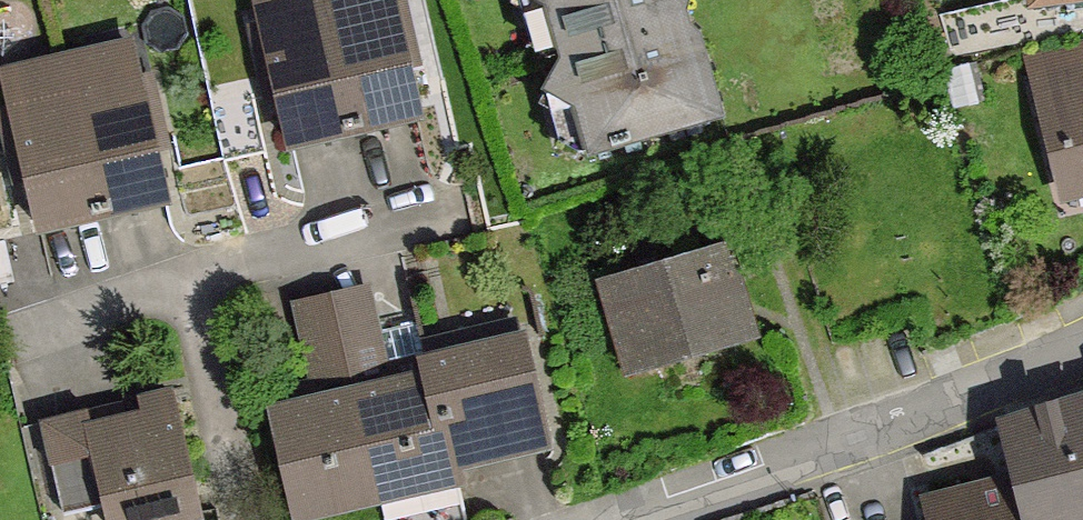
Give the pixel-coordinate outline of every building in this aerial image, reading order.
[(426,125),(395,0),(251,0),(290,158),(426,125)] [(725,120),(689,0),(524,0),(541,9),(556,59),(539,90),(570,107),(586,161),(725,120)] [(1017,14),(1082,9),(1082,0),(1016,0),(1017,14)] [(166,213),(133,55),(0,83),(0,104),(29,241),(166,213)] [(1035,90),(1061,238),(1082,234),(1082,82),(1035,90)] [(616,387),(757,349),(730,251),(589,289),(616,387)] [(559,446),(536,342),(391,374),(373,291),(290,310),(308,392),(267,401),(293,519),(303,519),(449,488),(445,472),(559,446)] [(169,394),(48,418),(59,471),(85,466),(96,519),(194,519),(169,394)] [(1008,519),(1082,519),(1082,430),(1080,417),(989,439),(998,479),(1008,519)] [(929,519),(1008,519),(998,479),(923,497),(929,519)]
